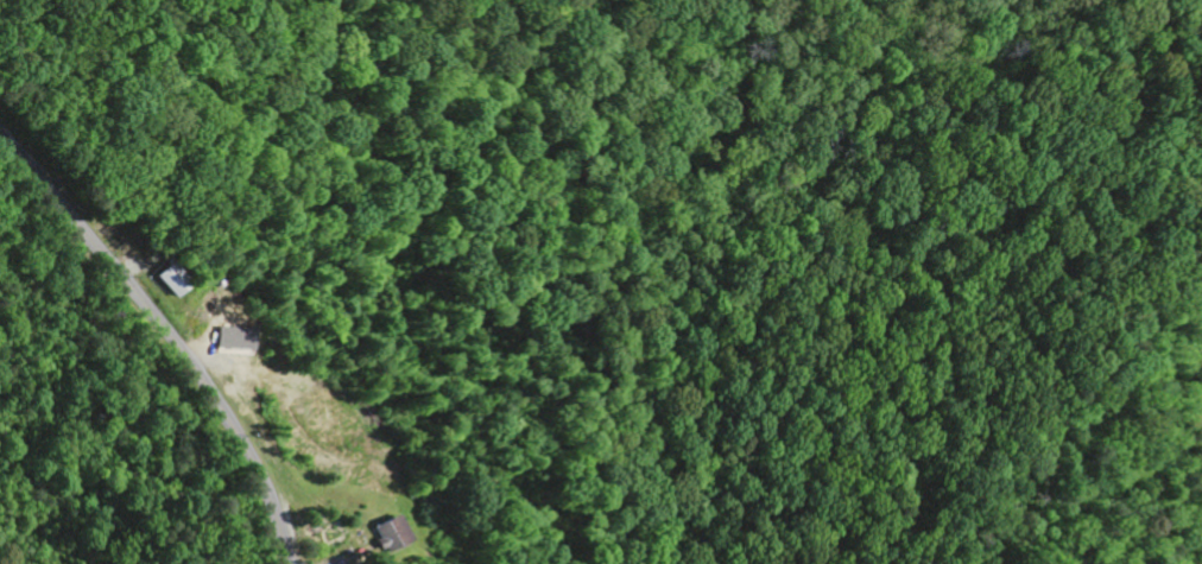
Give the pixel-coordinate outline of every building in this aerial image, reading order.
[(385,556),(414,542),(402,515),(373,528),(385,556)]
